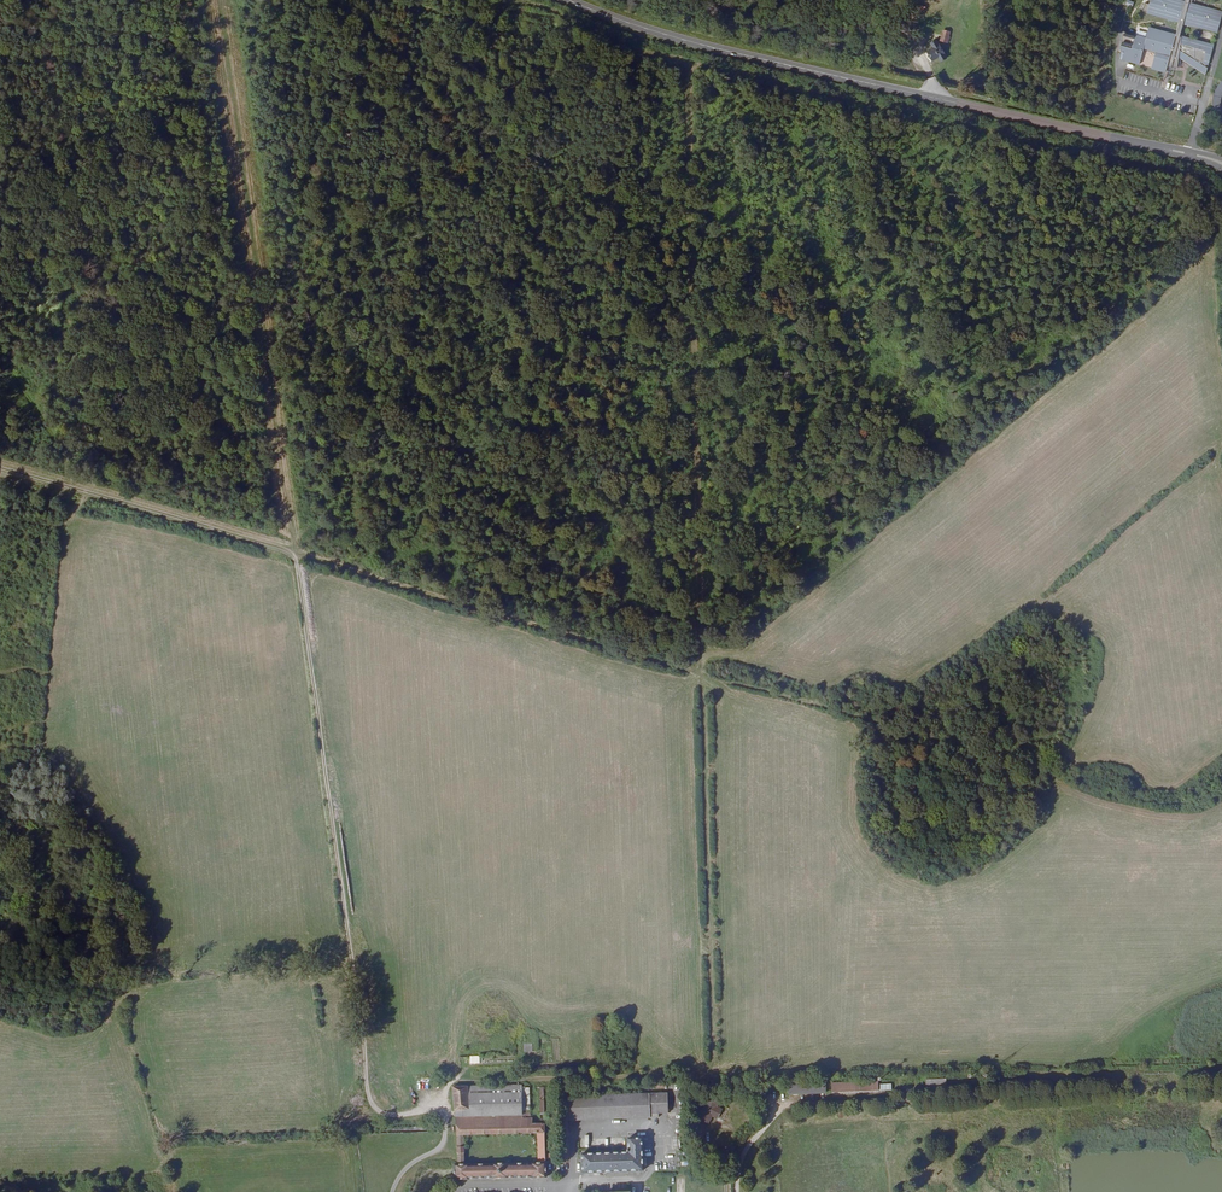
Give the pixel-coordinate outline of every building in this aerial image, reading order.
[(1148,2),(1144,1),(1142,9),(1146,10),(1169,17),(1169,18),(1169,19),(1174,19),(1178,21),(1182,23),(1193,25),(1200,25),(1217,30),(1221,12),(1193,4),(1191,3),(1191,2),(1184,0),(1181,0),(1180,0),(1149,0),(1148,2)] [(1191,2),(1191,3),(1193,4),(1221,12),(1221,11),(1221,10),(1191,2)] [(1182,23),(1178,21),(1175,33),(1175,34),(1148,27),(1145,36),(1143,46),(1156,49),(1154,57),(1151,66),(1165,70),(1165,71),(1160,88),(1165,89),(1167,80),(1180,83),(1184,69),(1170,68),(1171,65),(1176,68),(1181,60),(1188,65),(1184,79),(1202,84),(1207,66),(1205,65),(1206,63),(1207,64),(1213,45),(1179,35),(1182,23)] [(948,35),(951,25),(947,24),(943,34),(948,35)] [(1148,26),(1148,27),(1175,34),(1175,33),(1148,26)] [(1143,46),(1145,36),(1121,30),(1120,33),(1120,58),(1139,63),(1141,53),(1143,46)] [(950,54),(939,35),(933,39),(936,45),(931,47),(935,55),(941,52),(944,57),(950,54)] [(1156,49),(1143,46),(1141,53),(1154,57),(1156,49)] [(1221,107),(1220,102),(1220,96),(1221,92),(1221,91),(1221,79),(1220,80),(1218,83),(1215,89),(1213,93),(1213,96),(1212,102),(1213,106),(1214,110),(1216,114),(1220,121),(1221,122),(1221,110),(1221,107)] [(523,1052),(532,1052),(532,1043),(523,1044),(523,1052)] [(832,1083),(832,1092),(879,1091),(878,1081),(832,1083)] [(469,1110),(470,1118),(523,1116),(522,1085),(469,1086),(469,1110)] [(469,1086),(452,1087),(454,1110),(469,1110),(469,1086)] [(566,1096),(566,1102),(561,1102),(561,1115),(567,1115),(567,1121),(659,1117),(658,1113),(669,1113),(668,1093),(649,1094),(566,1096)] [(719,1103),(709,1097),(698,1117),(708,1123),(712,1116),(717,1118),(721,1109),(717,1107),(719,1103)] [(469,1110),(454,1110),(455,1118),(470,1118),(469,1110)] [(457,1135),(458,1164),(464,1164),(463,1135),(523,1134),(524,1146),(537,1146),(538,1162),(547,1162),(546,1159),(551,1159),(550,1154),(546,1154),(545,1119),(540,1119),(541,1123),(533,1123),(532,1117),(523,1118),(523,1116),(470,1118),(455,1118),(455,1125),(457,1135)] [(697,1126),(688,1126),(688,1135),(697,1135),(697,1126)] [(680,1137),(673,1137),(673,1149),(681,1148),(680,1137)] [(582,1154),(583,1172),(644,1170),(642,1138),(628,1138),(629,1149),(627,1149),(627,1152),(582,1154)] [(469,1178),(493,1178),(493,1179),(508,1178),(532,1177),(532,1178),(547,1177),(547,1162),(538,1162),(531,1163),(508,1164),(508,1163),(492,1164),(493,1164),(469,1165),(469,1164),(464,1164),(458,1164),(454,1165),(455,1179),(470,1179),(469,1178)]
